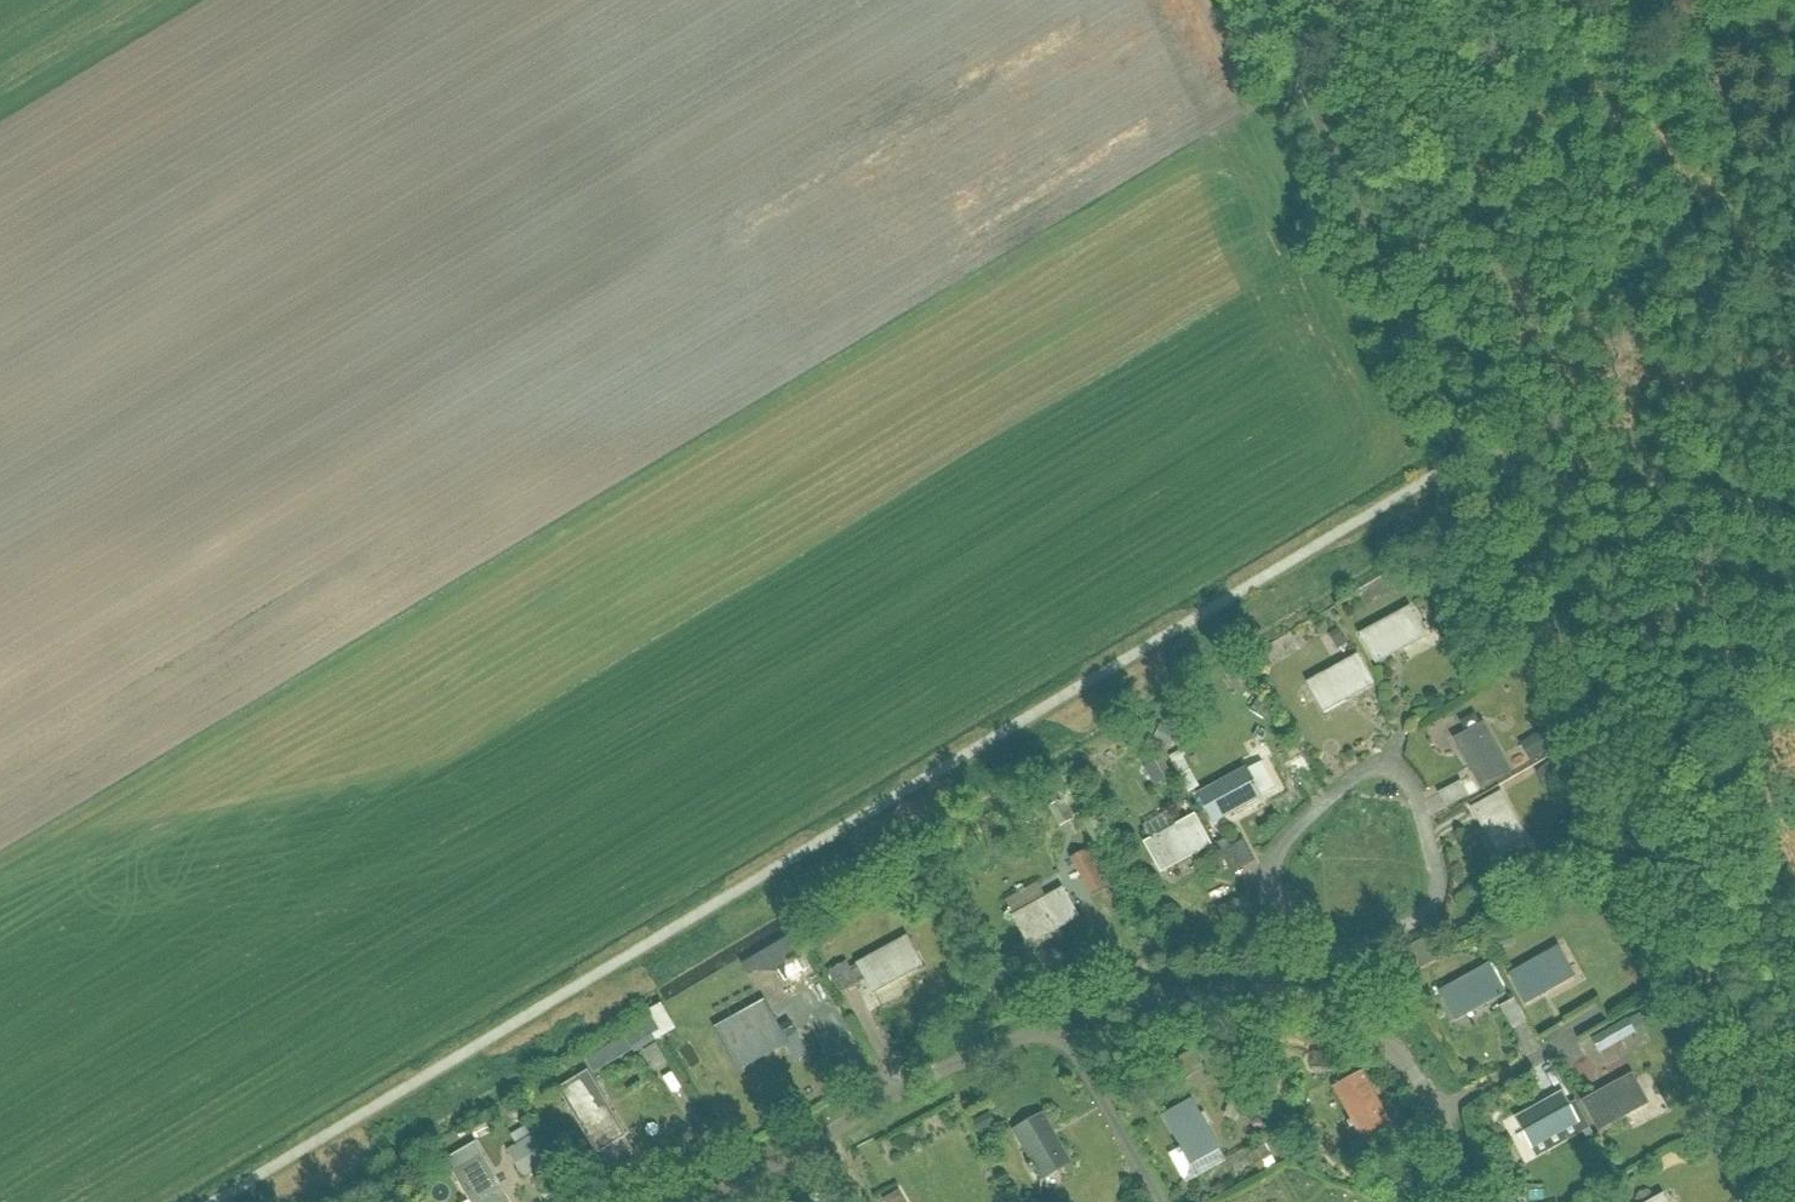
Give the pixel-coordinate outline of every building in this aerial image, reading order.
[(1393,589),(1368,597),(1373,613),(1398,605),(1393,589)] [(1377,663),(1423,637),(1409,612),(1363,637),(1377,663)] [(1325,712),(1371,687),(1357,661),(1311,687),(1325,712)] [(1482,789),(1509,774),(1483,727),(1457,742),(1482,789)] [(1214,824),(1260,799),(1246,773),(1200,798),(1214,824)] [(1454,800),(1458,813),(1480,807),(1476,793),(1454,800)] [(1500,857),(1527,843),(1501,797),(1475,812),(1500,857)] [(1162,872),(1208,846),(1194,821),(1148,847),(1162,872)] [(1238,857),(1251,871),(1263,860),(1250,846),(1238,857)] [(1031,945),(1078,919),(1063,893),(1016,919),(1031,945)] [(875,994),(923,967),(908,941),(860,967),(875,994)] [(1433,947),(1419,957),(1435,979),(1449,969),(1433,947)] [(1527,1003),(1572,977),(1557,952),(1512,977),(1527,1003)] [(1456,1021),(1504,995),(1489,968),(1442,995),(1456,1021)] [(883,996),(893,1011),(917,996),(907,981),(883,996)] [(738,1005),(747,1028),(761,1022),(751,1000),(738,1005)] [(1523,1007),(1513,1014),(1525,1031),(1535,1024),(1523,1007)] [(1494,1016),(1468,1025),(1473,1038),(1498,1029),(1494,1016)] [(739,1069),(785,1043),(771,1018),(725,1044),(739,1069)] [(606,1080),(645,1060),(632,1035),(593,1054),(606,1080)] [(1199,1053),(1175,1067),(1185,1084),(1209,1070),(1199,1053)] [(1363,1138),(1389,1124),(1363,1076),(1336,1091),(1353,1122),(1348,1125),(1351,1131),(1357,1127),(1363,1138)] [(1599,1130),(1646,1104),(1632,1078),(1585,1104),(1599,1130)] [(599,1154),(625,1138),(597,1091),(571,1107),(599,1154)] [(1531,1149),(1578,1123),(1563,1096),(1516,1123),(1531,1149)] [(1193,1165),(1220,1150),(1194,1103),(1166,1119),(1183,1150),(1179,1153),(1181,1157),(1187,1154),(1193,1165)] [(1045,1179),(1071,1164),(1044,1117),(1017,1133),(1035,1163),(1030,1166),(1033,1171),(1039,1168),(1045,1179)] [(482,1158),(456,1173),(473,1201),(508,1201),(482,1158)]
